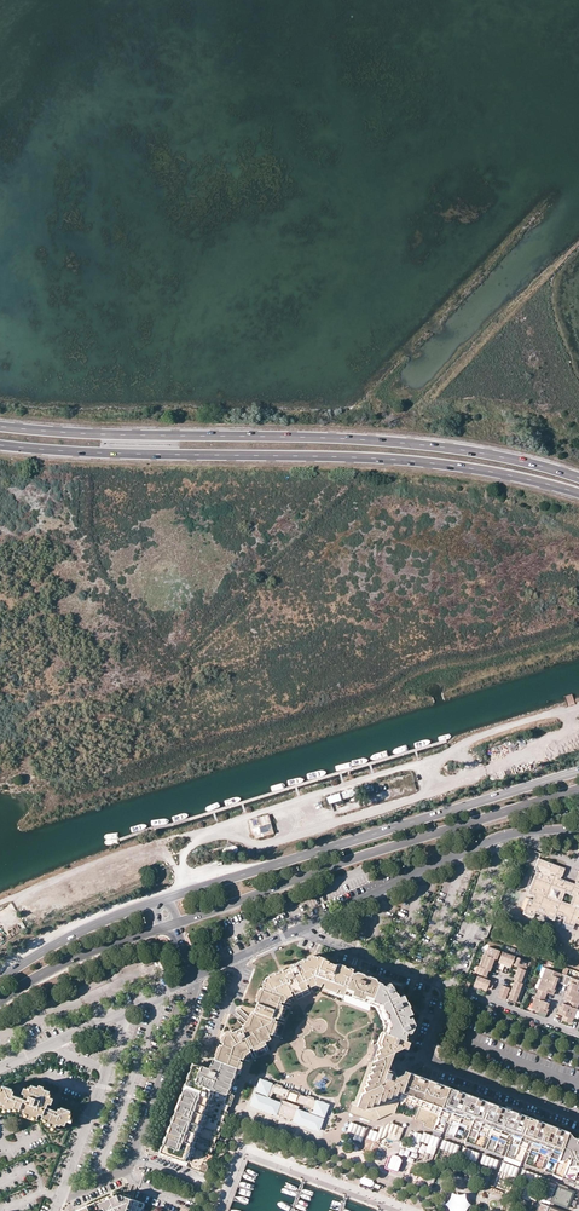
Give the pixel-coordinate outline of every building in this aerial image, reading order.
[(467,752),(470,766),(475,765),(471,751),(467,752)] [(352,788),(326,797),(329,804),(355,795),(352,788)] [(255,837),(273,833),(269,815),(258,817),(260,827),(253,828),(255,837)] [(539,870),(543,860),(538,858),(534,869),(536,869),(539,870)] [(561,913),(566,914),(565,916),(564,918),(575,922),(578,911),(578,872),(575,884),(574,886),(567,883),(568,881),(556,876),(560,866),(543,860),(539,870),(536,869),(533,877),(538,879),(534,889),(530,888),(528,893),(534,895),(536,896),(535,900),(532,900),(528,898),(524,909),(535,912),(543,916),(545,911),(556,915),(560,917),(561,915),(561,913)] [(534,889),(538,879),(533,877),(530,888),(534,889)] [(556,915),(545,911),(543,916),(554,919),(556,915)] [(575,922),(564,918),(563,923),(573,927),(575,922)] [(486,955),(484,962),(482,967),(480,967),(478,973),(486,976),(488,970),(490,971),(495,959),(496,959),(499,951),(488,947),(487,950),(488,950),(486,955)] [(512,964),(514,957),(502,952),(499,959),(506,962),(512,964)] [(263,985),(263,987),(262,988),(257,1001),(253,1012),(249,1024),(242,1027),(232,1032),(225,1035),(222,1042),(221,1045),(216,1060),(237,1068),(241,1069),(243,1062),(237,1060),(238,1057),(244,1059),(246,1055),(250,1053),(248,1047),(251,1046),(253,1052),(267,1046),(264,1041),(266,1040),(265,1036),(268,1035),(269,1033),(274,1035),(279,1022),(273,1019),(274,1016),(280,1018),(285,1006),(279,1004),(280,1001),(286,1003),(288,998),(292,996),(290,991),(293,990),(295,995),(308,989),(306,984),(308,984),(310,988),(315,986),(319,988),(322,983),(325,984),(323,988),(335,994),(337,988),(341,990),(338,995),(343,996),(352,972),(352,970),(336,964),(335,964),(327,962),(328,961),(323,959),(321,964),(318,963),(320,958),(314,956),(290,966),(290,967),(282,971),(284,975),(281,977),(279,971),(267,977),(263,985)] [(153,957),(141,961),(144,968),(156,964),(153,957)] [(526,965),(527,961),(517,957),(514,966),(517,967),(514,976),(513,979),(515,980),(508,999),(516,1002),(518,995),(519,992),(520,989),(523,983),(521,982),(523,976),(527,966),(526,965)] [(548,969),(547,973),(544,972),(539,985),(542,986),(540,990),(538,989),(532,1004),(535,1005),(533,1009),(537,1011),(546,1014),(548,1009),(547,1009),(548,1006),(549,1003),(544,1001),(547,992),(553,994),(554,990),(553,990),(555,987),(558,977),(560,978),(558,982),(567,985),(568,982),(570,982),(567,991),(566,995),(564,994),(563,998),(568,1000),(567,1005),(562,1003),(561,1006),(560,1009),(558,1009),(557,1013),(562,1015),(561,1020),(570,1023),(572,1019),(573,1019),(578,1004),(576,1003),(578,999),(578,1000),(578,981),(548,969)] [(343,996),(341,1000),(369,1010),(371,1005),(379,982),(371,979),(371,978),(360,974),(360,975),(352,972),(343,996)] [(494,982),(477,976),(474,983),(481,986),(487,988),(491,990),(494,982)] [(379,982),(371,1005),(377,1008),(384,1024),(381,1031),(384,1032),(407,1041),(408,1037),(403,1036),(404,1031),(410,1033),(412,1032),(412,1031),(412,1030),(413,1029),(415,1024),(410,1014),(412,1013),(409,1006),(407,1001),(407,1002),(406,1001),(400,1003),(398,998),(399,997),(397,993),(396,993),(393,986),(392,986),(390,983),(389,983),(388,983),(387,983),(385,989),(380,988),(383,981),(380,980),(379,982)] [(510,988),(502,984),(497,996),(505,1000),(510,988)] [(249,1024),(253,1012),(251,1011),(250,1014),(249,1014),(247,1021),(246,1022),(243,1023),(244,1024),(241,1025),(242,1027),(249,1024)] [(225,1035),(232,1032),(231,1030),(228,1031),(228,1030),(224,1032),(224,1033),(223,1033),(223,1035),(222,1035),(220,1039),(221,1039),(220,1041),(222,1042),(225,1035)] [(354,1101),(351,1110),(372,1118),(390,1110),(395,1111),(399,1099),(409,1072),(405,1070),(404,1074),(400,1083),(394,1085),(397,1077),(396,1077),(390,1063),(394,1052),(403,1047),(407,1049),(410,1042),(407,1041),(384,1032),(381,1040),(381,1041),(380,1042),(382,1046),(378,1048),(373,1061),(369,1063),(354,1101)] [(174,1111),(159,1151),(201,1166),(216,1126),(236,1069),(237,1068),(216,1060),(213,1059),(213,1060),(209,1069),(192,1063),(186,1081),(174,1111)] [(240,1070),(241,1069),(237,1068),(236,1069),(216,1126),(201,1166),(204,1168),(219,1127),(240,1070)] [(409,1072),(399,1099),(407,1102),(414,1105),(417,1106),(420,1107),(416,1116),(425,1120),(424,1122),(435,1126),(449,1087),(442,1084),(438,1082),(409,1072)] [(397,1077),(394,1085),(400,1083),(404,1074),(397,1077)] [(257,1091),(252,1105),(254,1106),(261,1109),(265,1110),(271,1112),(272,1113),(279,1115),(290,1119),(293,1121),(297,1122),(298,1123),(304,1125),(306,1125),(307,1126),(314,1129),(318,1130),(327,1105),(313,1099),(306,1097),(299,1094),(297,1102),(311,1107),(308,1113),(298,1109),(299,1106),(281,1100),(280,1103),(270,1099),(272,1092),(286,1097),(289,1090),(281,1087),(275,1085),(261,1080),(257,1091)] [(0,1105),(0,1107),(3,1108),(6,1109),(13,1111),(13,1110),(17,1111),(17,1109),(20,1110),(20,1109),(23,1110),(22,1115),(36,1120),(38,1115),(42,1116),(41,1118),(44,1119),(43,1121),(48,1123),(47,1125),(51,1126),(55,1127),(59,1129),(61,1123),(65,1124),(66,1120),(71,1122),(72,1119),(69,1118),(67,1117),(69,1113),(70,1110),(61,1107),(60,1109),(59,1111),(57,1110),(46,1107),(42,1105),(44,1101),(47,1102),(51,1103),(53,1098),(49,1097),(48,1096),(48,1093),(49,1091),(42,1089),(41,1090),(37,1089),(38,1087),(31,1085),(29,1089),(24,1088),(22,1093),(25,1094),(29,1095),(27,1099),(24,1098),(12,1094),(10,1093),(11,1090),(12,1088),(2,1085),(1,1087),(0,1092),(0,1101),(1,1101),(0,1105)] [(449,1087),(435,1126),(443,1129),(446,1121),(450,1123),(447,1131),(462,1137),(465,1129),(469,1130),(466,1138),(482,1144),(485,1136),(489,1138),(486,1146),(502,1151),(505,1143),(509,1145),(506,1153),(522,1159),(525,1151),(529,1152),(526,1160),(542,1166),(545,1158),(548,1160),(546,1167),(554,1171),(564,1142),(567,1134),(568,1131),(449,1087)] [(352,1101),(348,1112),(372,1121),(391,1113),(394,1114),(395,1111),(390,1110),(372,1118),(351,1110),(354,1101),(352,1101)] [(366,1128),(350,1122),(346,1131),(363,1137),(366,1128)] [(385,1137),(390,1123),(379,1128),(377,1133),(369,1130),(366,1138),(374,1142),(385,1137)] [(447,1131),(446,1134),(461,1140),(462,1137),(447,1131)] [(554,1171),(564,1174),(569,1176),(578,1180),(578,1139),(567,1134),(564,1142),(554,1171)] [(438,1141),(430,1138),(427,1147),(435,1150),(438,1141)] [(466,1138),(465,1141),(481,1147),(482,1144),(466,1138)] [(458,1148),(442,1142),(439,1151),(455,1157),(458,1148)] [(486,1146),(485,1149),(501,1155),(502,1151),(486,1146)] [(478,1156),(461,1150),(459,1158),(475,1164),(478,1156)] [(506,1153),(505,1156),(521,1162),(522,1159),(506,1153)] [(490,1160),(482,1157),(479,1165),(487,1168),(490,1160)] [(526,1160),(525,1164),(540,1169),(542,1166),(526,1160)] [(518,1171),(502,1165),(499,1173),(515,1178),(518,1171)] [(554,1171),(553,1174),(578,1184),(578,1180),(569,1176),(564,1174),(554,1171)] [(537,1178),(522,1172),(521,1173),(519,1180),(535,1186),(537,1178)] [(498,1175),(491,1190),(497,1192),(503,1177),(498,1175)] [(554,1191),(557,1183),(547,1181),(545,1189),(554,1191)] [(559,1188),(553,1201),(567,1206),(572,1193),(559,1188)] [(447,1206),(452,1208),(451,1210),(467,1210),(470,1202),(465,1201),(466,1197),(451,1192),(447,1206)] [(95,1204),(99,1210),(140,1210),(141,1208),(143,1203),(123,1195),(122,1197),(121,1195),(120,1195),(119,1195),(118,1195),(117,1196),(116,1195),(95,1204)]
